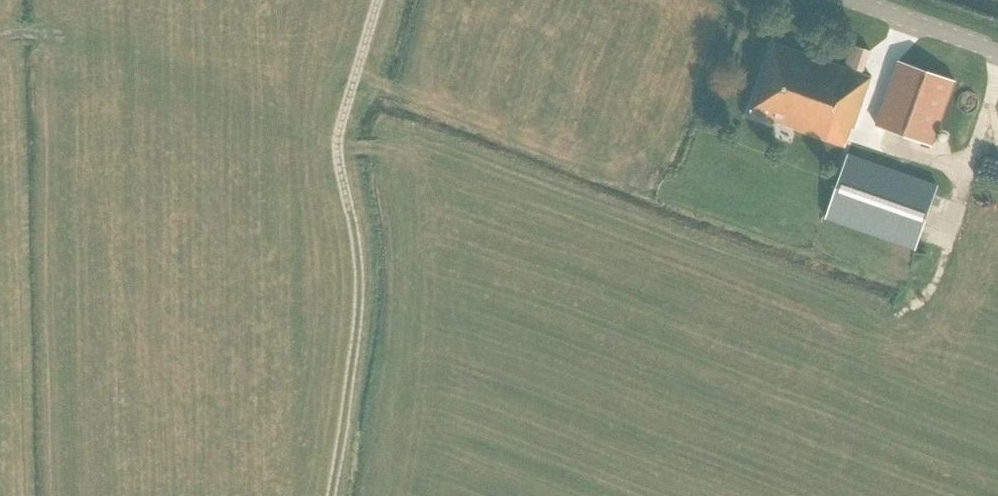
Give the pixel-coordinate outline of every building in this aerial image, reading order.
[(862,74),(845,67),(776,43),(751,113),(845,146),(852,127),(854,128),(872,77),(862,74)] [(845,67),(862,74),(871,51),(854,45),(849,57),(848,56),(845,67)] [(932,146),(956,81),(899,61),(876,125),(932,146)] [(915,249),(938,185),(849,154),(826,218),(915,249)]
